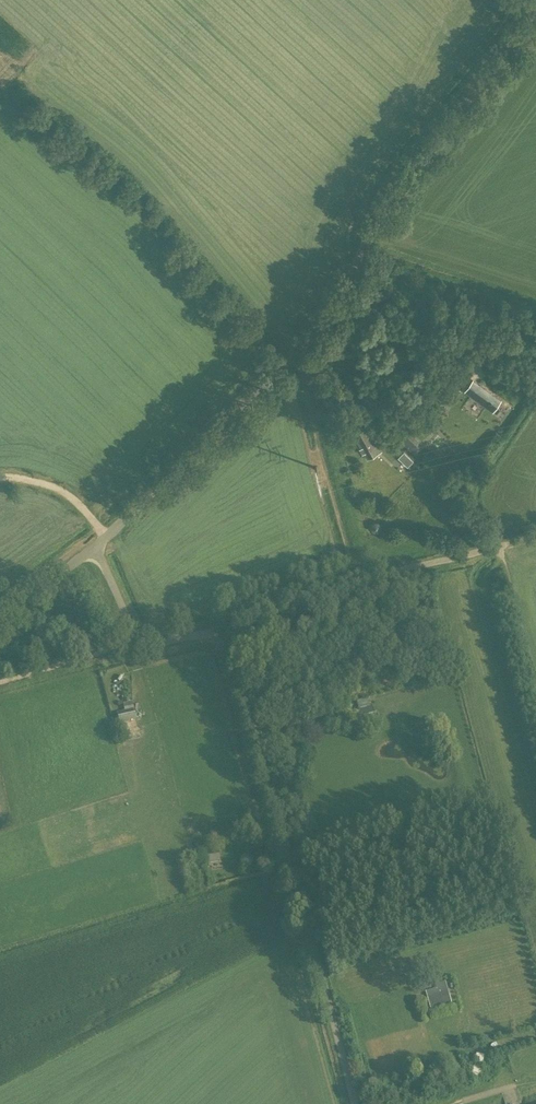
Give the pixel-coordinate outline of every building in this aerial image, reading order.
[(479,383),(470,396),(485,407),(494,394),(479,383)] [(353,434),(367,459),(381,451),(368,426),(353,434)] [(409,432),(401,440),(412,451),(421,443),(409,432)] [(412,460),(403,451),(397,457),(407,466),(412,460)] [(125,712),(117,714),(119,723),(135,719),(131,702),(123,704),(125,712)] [(359,712),(362,721),(375,718),(373,708),(359,712)] [(205,864),(220,862),(219,851),(204,853),(205,864)] [(452,1003),(449,991),(446,982),(436,984),(437,989),(426,992),(431,1009),(452,1003)]
